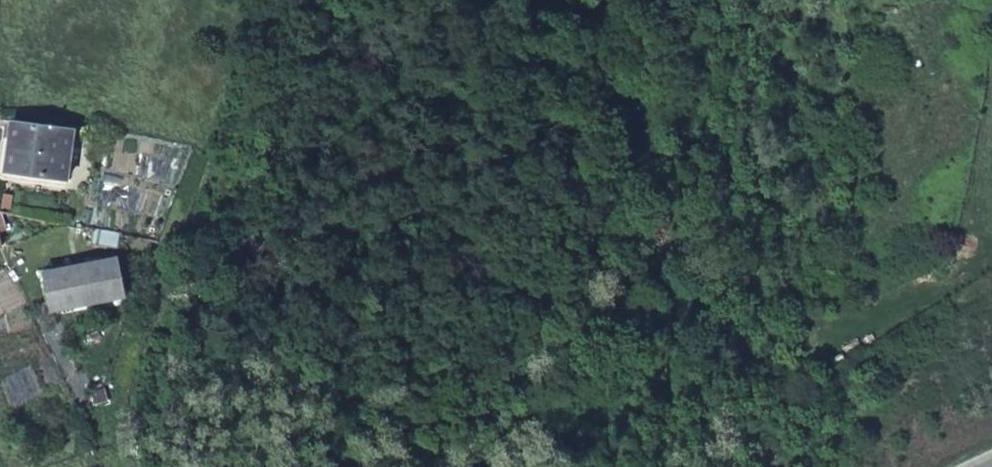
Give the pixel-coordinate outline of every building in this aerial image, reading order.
[(12,120),(5,168),(65,175),(71,128),(12,120)] [(120,231),(94,226),(93,239),(117,243),(120,231)] [(42,268),(48,310),(125,293),(117,253),(42,268)]
